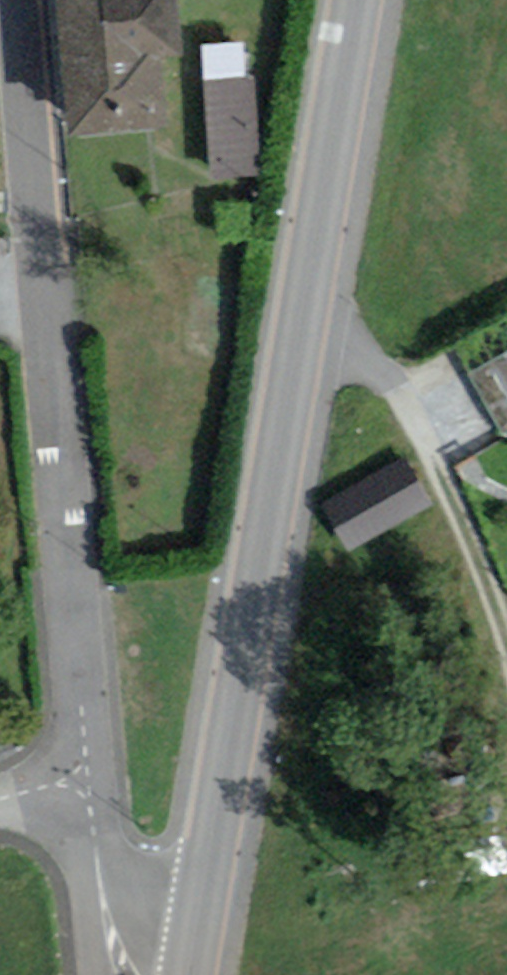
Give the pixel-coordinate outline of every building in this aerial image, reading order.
[(70,128),(167,118),(161,50),(185,48),(180,0),(57,0),(70,128)] [(244,40),(204,43),(215,173),(266,169),(258,73),(247,74),(244,40)] [(506,414),(506,320),(459,338),(490,421),(506,414)] [(431,502),(404,455),(320,504),(347,551),(431,502)]
